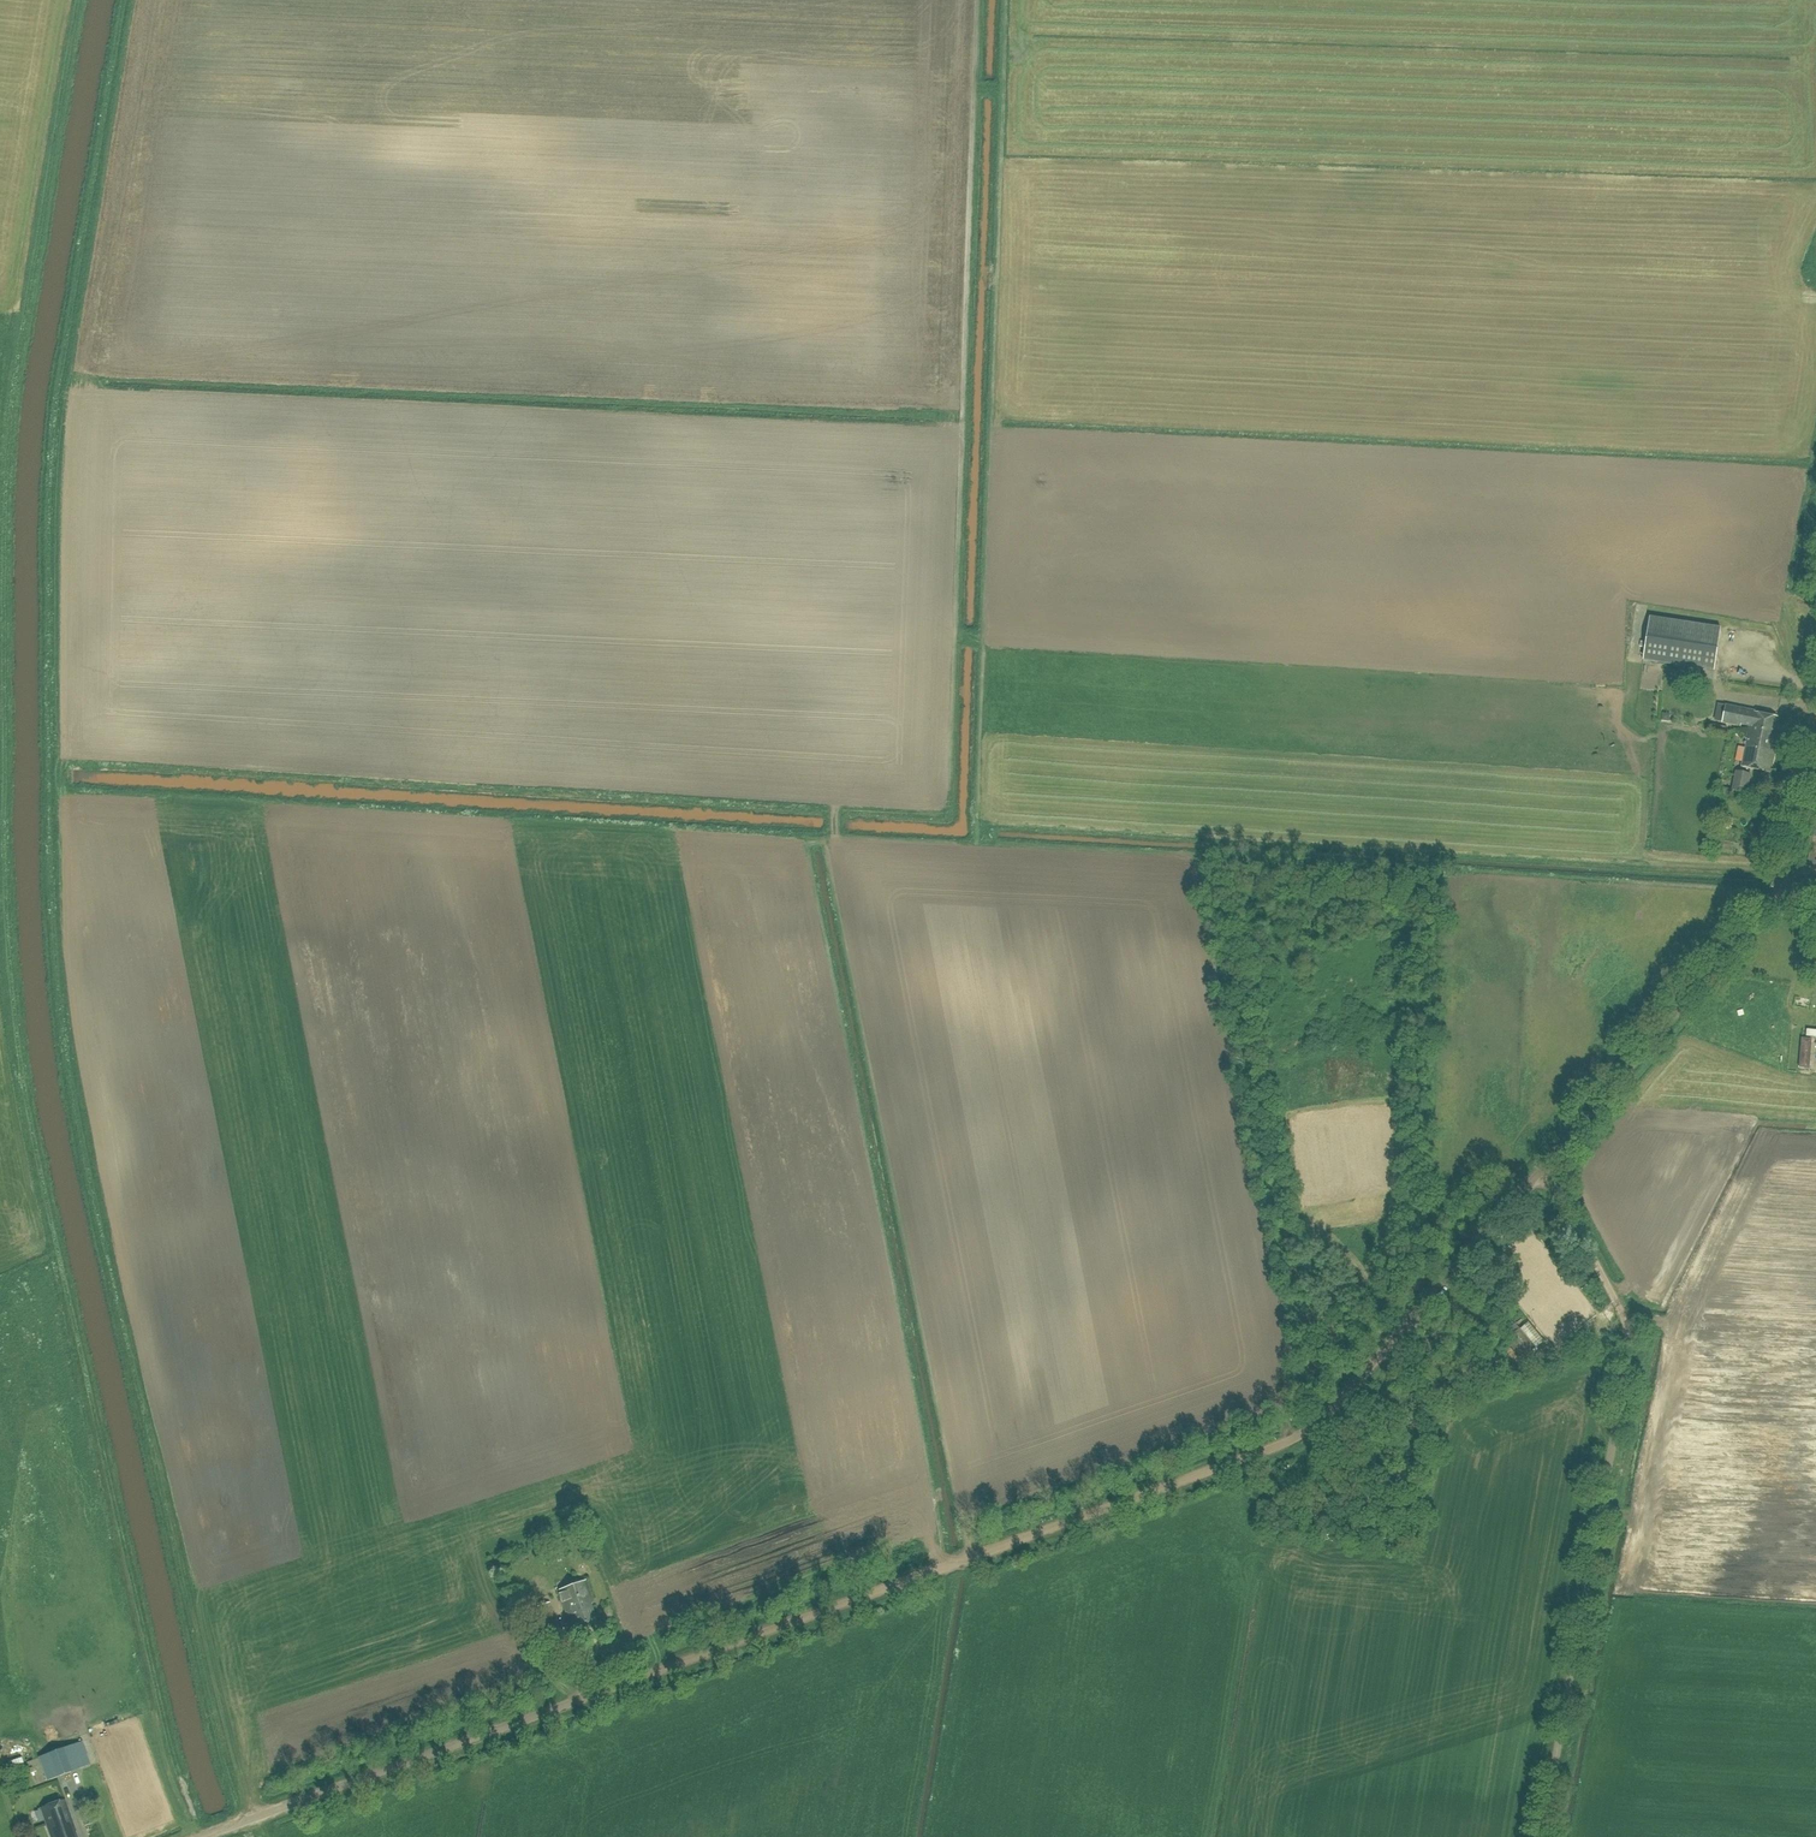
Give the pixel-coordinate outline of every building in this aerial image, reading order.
[(1720,628),(1649,617),(1643,661),(1713,672),(1720,628)] [(1726,706),(1717,704),(1713,721),(1723,723),(1726,706)] [(1749,726),(1775,732),(1778,718),(1753,713),(1754,711),(1727,706),(1723,723),(1741,727),(1741,725),(1749,726)] [(1772,747),(1775,732),(1749,726),(1747,740),(1748,740),(1742,768),(1771,774),(1776,748),(1772,747)] [(1732,788),(1731,792),(1746,795),(1750,774),(1735,771),(1732,788)] [(1797,1005),(1810,1008),(1812,1000),(1799,996),(1797,1005)] [(1525,1325),(1521,1320),(1501,1337),(1520,1360),(1535,1347),(1520,1329),(1525,1325)] [(593,1602),(586,1580),(557,1590),(565,1613),(567,1612),(574,1631),(597,1623),(590,1604),(593,1602)] [(561,1635),(550,1603),(537,1607),(548,1640),(561,1635)] [(90,1765),(82,1742),(39,1758),(48,1780),(90,1765)] [(64,1801),(41,1809),(52,1836),(76,1836),(74,1831),(75,1831),(64,1801)]
